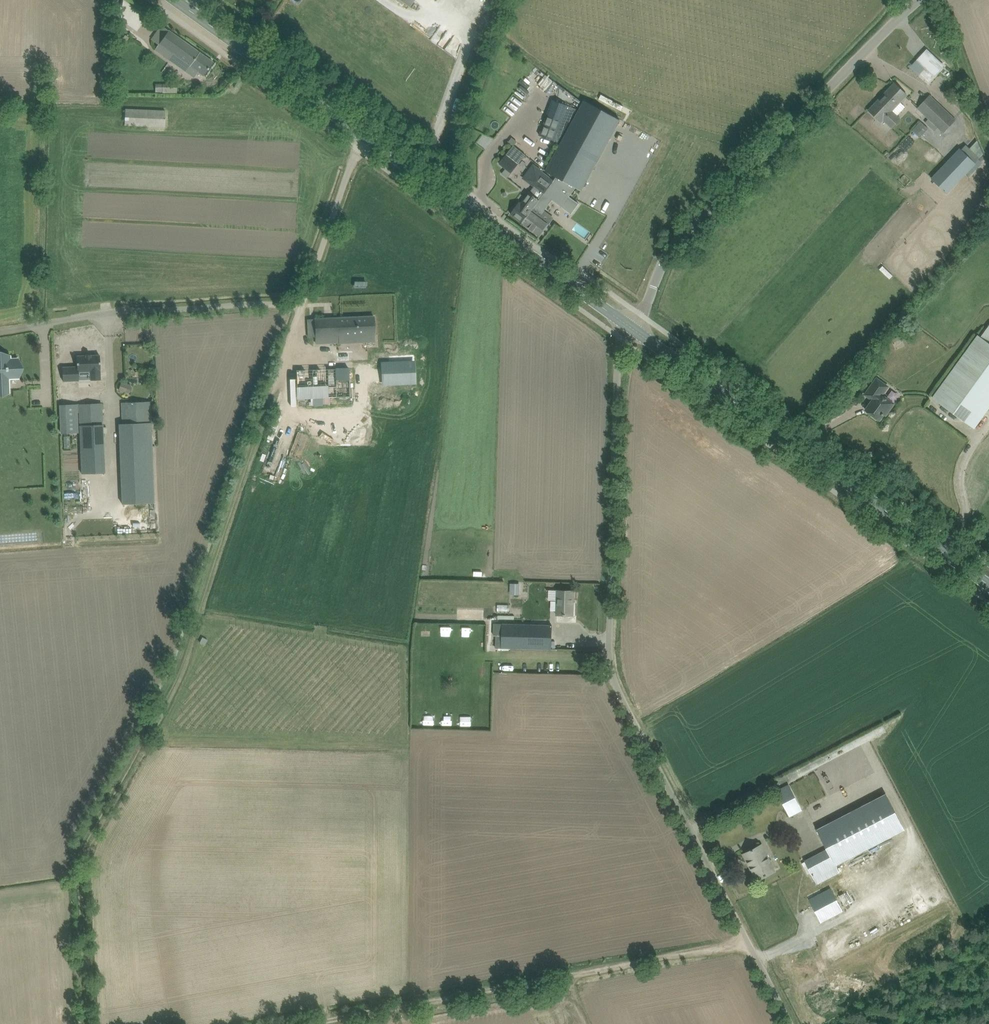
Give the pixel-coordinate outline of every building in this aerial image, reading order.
[(162,26),(156,34),(152,40),(159,44),(156,49),(189,73),(195,77),(198,72),(204,76),(213,62),(162,26)] [(921,58),(911,68),(920,76),(915,82),(923,89),(937,74),(921,58)] [(541,83),(540,82),(546,74),(536,66),(514,94),(525,102),(541,83)] [(868,110),(876,117),(882,122),(883,120),(892,129),(901,119),(892,111),(907,95),(894,83),(868,110)] [(163,93),(177,94),(178,84),(159,84),(159,92),(163,92),(163,93)] [(918,109),(943,133),(956,120),(930,96),(918,109)] [(553,100),(539,135),(559,142),(577,109),(553,100)] [(584,100),(545,171),(556,177),(576,188),(581,191),(620,119),(584,100)] [(125,125),(165,127),(165,111),(125,109),(125,125)] [(913,130),(920,137),(929,127),(921,120),(913,130)] [(966,144),(963,148),(977,160),(980,157),(966,144)] [(514,145),(499,163),(506,169),(502,173),(508,178),(526,155),(514,145)] [(931,179),(947,193),(975,163),(960,149),(931,179)] [(542,171),(532,185),(534,186),(544,194),(554,180),(542,171)] [(539,199),(522,222),(540,236),(553,218),(544,211),(552,200),(562,207),(569,196),(576,188),(556,177),(554,180),(544,194),(539,199)] [(544,194),(534,186),(521,204),(519,203),(511,214),(522,222),(539,199),(544,194)] [(559,224),(567,229),(573,219),(566,214),(559,224)] [(375,334),(375,326),(374,316),(308,319),(309,337),(316,337),(316,343),(339,342),(339,343),(371,341),(371,334),(375,334)] [(975,429),(988,409),(988,344),(977,335),(933,398),(975,429)] [(359,351),(350,352),(337,352),(337,361),(359,360),(359,351)] [(77,356),(78,366),(63,366),(63,381),(81,381),(81,371),(91,371),(91,380),(100,379),(100,355),(77,356)] [(10,386),(9,378),(19,378),(18,360),(10,360),(10,357),(0,357),(0,386),(10,386)] [(350,369),(336,369),(306,370),(296,370),(298,406),(308,406),(351,404),(350,369)] [(894,404),(885,398),(881,395),(887,387),(877,379),(865,394),(873,400),(866,410),(873,415),(872,417),(876,420),(877,418),(879,420),(884,414),(885,415),(894,404)] [(119,391),(129,394),(132,392),(133,389),(131,386),(122,383),(119,391)] [(150,402),(122,403),(123,426),(119,427),(122,507),(154,506),(150,402)] [(81,436),(81,445),(82,473),(105,473),(102,404),(79,405),(60,405),(61,433),(79,433),(78,411),(80,411),(81,436)] [(283,423),(274,448),(281,451),(290,426),(283,423)] [(298,432),(289,456),(301,460),(310,436),(298,432)] [(511,593),(520,593),(520,583),(511,583),(511,593)] [(556,615),(564,615),(574,615),(574,590),(549,590),(549,600),(557,600),(556,615)] [(502,647),(541,649),(551,649),(552,625),(542,625),(528,624),(494,623),(494,635),(496,635),(496,647),(502,647)] [(789,784),(777,791),(790,816),(802,810),(789,784)] [(887,796),(819,831),(837,867),(905,831),(887,796)] [(761,844),(759,846),(744,854),(757,880),(775,871),(767,854),(761,844)] [(828,850),(806,861),(818,884),(839,872),(836,865),(828,850)] [(820,889),(807,896),(821,922),(843,911),(831,888),(822,893),(820,889)]
